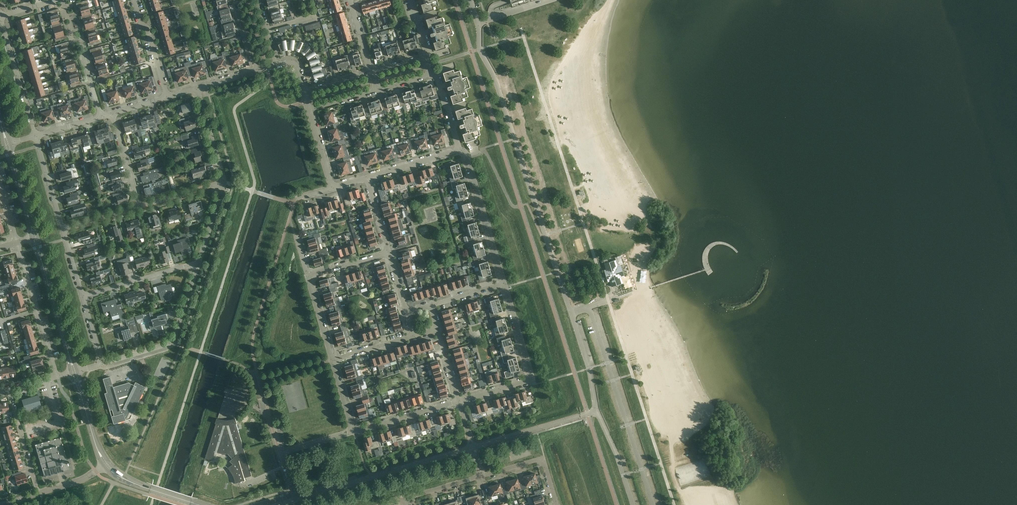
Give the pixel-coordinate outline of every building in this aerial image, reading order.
[(79,6),(80,11),(89,9),(87,4),(88,3),(87,0),(76,3),(77,7),(79,6)] [(217,9),(230,5),(229,2),(227,3),(227,0),(221,0),(217,1),(218,6),(217,6),(217,9)] [(268,2),(269,6),(267,7),(268,10),(280,6),(280,3),(278,4),(277,0),(275,0),(268,2)] [(425,4),(421,5),(424,13),(434,10),(434,7),(439,5),(437,0),(424,0),(425,4)] [(117,11),(125,9),(123,3),(115,6),(111,7),(112,12),(117,11)] [(364,13),(369,12),(367,3),(361,5),(364,14),(364,13)] [(230,8),(230,5),(217,9),(218,12),(220,12),(221,16),(230,13),(229,9),(230,8)] [(333,13),(342,11),(342,10),(340,5),(332,8),(333,13)] [(280,6),(268,10),(269,13),(270,12),(272,16),(281,14),(280,9),(281,9),(280,6)] [(49,15),(50,20),(59,17),(57,12),(59,12),(58,9),(47,12),(47,15),(49,15)] [(90,14),(89,9),(80,11),(82,16),(81,16),(81,20),(83,19),(87,18),(86,15),(90,14)] [(344,13),(344,12),(335,15),(337,20),(345,18),(344,13)] [(91,13),(90,14),(86,15),(87,18),(83,19),(84,24),(93,22),(91,17),(92,16),(92,15),(91,13)] [(232,17),(230,13),(221,16),(222,20),(221,20),(222,23),(234,20),(233,17),(232,17)] [(281,14),(272,16),(273,21),(272,21),(273,24),(285,21),(284,18),(283,18),(281,14)] [(434,33),(431,34),(431,35),(431,36),(432,37),(435,36),(437,42),(434,43),(436,51),(447,48),(446,45),(451,43),(449,36),(453,34),(450,23),(445,25),(443,17),(437,19),(437,16),(426,20),(429,28),(432,27),(434,33)] [(16,21),(18,27),(26,25),(25,21),(30,19),(29,17),(25,19),(24,19),(16,21)] [(60,22),(59,17),(50,20),(52,25),(50,25),(51,28),(53,28),(57,27),(56,24),(60,23),(60,22)] [(235,23),(234,20),(222,23),(223,26),(224,26),(225,30),(235,27),(233,23),(235,23)] [(61,22),(60,22),(60,23),(56,24),(57,27),(53,28),(54,33),(62,31),(61,26),(62,25),(61,22)] [(85,33),(87,32),(86,32),(91,31),(90,28),(94,27),(93,22),(84,24),(86,29),(84,30),(85,33)] [(31,23),(26,25),(18,27),(19,33),(28,30),(27,26),(31,25),(31,23)] [(86,32),(87,32),(88,38),(96,35),(95,30),(96,30),(95,27),(94,27),(90,28),(91,31),(86,32)] [(236,32),(235,27),(225,30),(221,31),(223,39),(238,34),(237,31),(236,32)] [(33,29),(28,30),(19,33),(21,39),(30,36),(28,32),(33,31),(33,29)] [(64,36),(62,31),(54,33),(56,38),(54,39),(55,42),(67,38),(66,35),(64,36)] [(352,40),(350,34),(342,37),(343,42),(343,43),(352,40)] [(34,35),(30,36),(21,39),(23,44),(31,42),(30,38),(35,37),(34,35)] [(98,40),(96,35),(88,38),(90,43),(87,43),(88,46),(100,43),(99,40),(98,40)] [(409,39),(412,50),(415,49),(416,50),(418,48),(415,45),(419,43),(417,35),(414,36),(414,37),(411,38),(411,39),(409,39)] [(126,39),(128,44),(136,42),(135,37),(135,36),(126,39)] [(403,39),(399,40),(402,48),(406,47),(407,48),(406,51),(408,52),(408,51),(412,50),(409,39),(408,39),(409,39),(406,40),(403,41),(403,39)] [(286,42),(287,50),(291,50),(293,50),(295,42),(295,41),(291,40),(291,41),(286,42)] [(394,55),(395,55),(398,54),(399,55),(400,53),(398,51),(398,50),(402,48),(399,40),(396,41),(397,42),(394,43),(394,44),(392,44),(391,44),(394,55)] [(285,50),(287,50),(286,42),(286,41),(277,42),(282,52),(285,50)] [(394,55),(391,44),(391,42),(385,43),(384,41),(381,42),(382,45),(385,53),(389,52),(389,53),(388,56),(391,57),(391,56),(394,55)] [(68,42),(56,45),(57,48),(58,48),(60,53),(68,51),(67,45),(69,45),(68,42)] [(300,43),(295,42),(293,50),(297,51),(299,52),(303,44),(303,43),(300,42),(300,43)] [(385,53),(382,45),(381,42),(378,43),(379,48),(376,48),(377,49),(374,49),(375,53),(372,54),(373,59),(377,58),(377,60),(381,59),(382,60),(383,58),(381,56),(380,55),(385,53)] [(307,46),(303,44),(299,52),(303,53),(304,55),(310,49),(311,48),(308,46),(307,46)] [(94,57),(102,55),(101,50),(102,49),(101,46),(89,50),(90,53),(92,52),(94,57)] [(24,57),(33,55),(32,51),(36,49),(36,47),(31,49),(23,51),(24,57)] [(307,58),(308,59),(315,55),(316,54),(314,51),(313,52),(310,49),(304,55),(307,58)] [(241,54),(235,56),(238,65),(243,63),(242,59),(245,58),(244,56),(243,50),(239,51),(241,54)] [(70,56),(68,51),(60,53),(61,58),(60,58),(61,62),(64,61),(67,60),(66,57),(70,56)] [(226,55),(228,61),(229,60),(230,64),(232,63),(233,66),(238,65),(235,56),(230,57),(229,54),(228,54),(227,51),(225,52),(226,55)] [(352,53),(353,53),(350,54),(352,63),(356,62),(357,63),(356,66),(358,67),(359,65),(362,64),(358,51),(352,53)] [(38,53),(33,55),(24,57),(26,63),(35,60),(34,56),(38,55),(38,53)] [(341,57),(345,69),(348,68),(349,69),(351,68),(348,65),(348,64),(352,63),(350,54),(343,56),(341,57)] [(74,58),(73,55),(70,56),(66,57),(67,60),(64,61),(65,66),(74,63),(72,58),(74,58)] [(104,60),(102,55),(94,57),(95,62),(94,63),(95,66),(96,66),(96,65),(100,64),(100,61),(104,60)] [(226,55),(218,57),(221,69),(227,68),(225,61),(228,61),(226,55)] [(311,65),(319,63),(320,62),(319,59),(318,59),(315,55),(308,59),(310,63),(311,65)] [(142,62),(141,57),(132,60),(134,65),(143,63),(143,62),(142,62)] [(218,57),(212,59),(209,59),(211,66),(214,65),(216,71),(221,69),(218,57)] [(335,59),(332,60),(335,68),(339,67),(339,68),(339,71),(341,72),(341,70),(345,69),(341,57),(339,58),(339,57),(335,59)] [(39,59),(35,60),(26,63),(28,69),(36,66),(35,62),(40,61),(39,59)] [(98,71),(106,68),(109,67),(108,65),(106,66),(105,63),(106,63),(105,60),(104,60),(100,61),(100,64),(96,65),(96,66),(98,71)] [(196,63),(198,67),(200,76),(206,74),(204,68),(207,67),(205,61),(196,63)] [(75,68),(74,63),(65,66),(63,67),(63,69),(66,68),(67,71),(66,71),(67,74),(68,74),(72,73),(71,70),(75,68)] [(188,66),(190,72),(193,71),(195,77),(200,76),(198,67),(195,68),(195,67),(192,66),(191,66),(191,63),(187,64),(188,66)] [(320,66),(319,63),(311,65),(313,71),(321,69),(322,69),(321,66),(320,66)] [(41,65),(36,66),(28,69),(29,74),(38,72),(37,68),(42,67),(41,65)] [(180,68),(181,72),(183,81),(189,79),(187,73),(190,72),(188,66),(180,68)] [(68,74),(69,79),(78,77),(76,71),(77,71),(77,68),(75,68),(71,70),(72,73),(68,74)] [(108,73),(106,68),(98,71),(99,76),(97,76),(98,79),(110,76),(109,73),(108,73)] [(171,69),(173,77),(176,76),(178,82),(183,81),(181,72),(180,68),(175,70),(174,68),(171,69)] [(321,69),(313,71),(314,76),(315,78),(320,77),(321,77),(322,77),(322,76),(324,76),(323,75),(327,74),(325,68),(322,69),(321,69)] [(43,70),(38,72),(29,74),(31,80),(40,78),(39,74),(43,72),(43,70)] [(451,86),(448,87),(448,88),(448,89),(448,90),(449,90),(452,89),(454,95),(450,96),(453,104),(464,101),(463,101),(463,98),(468,97),(466,89),(470,87),(467,77),(462,78),(460,70),(454,72),(453,70),(443,73),(446,81),(449,80),(451,86)] [(44,76),(40,78),(31,80),(33,86),(41,83),(40,79),(45,78),(44,76)] [(150,81),(144,83),(147,91),(152,90),(151,86),(154,85),(152,76),(149,77),(150,81)] [(79,82),(78,77),(69,79),(71,84),(70,84),(71,88),(82,84),(81,81),(79,82)] [(143,79),(135,81),(137,90),(140,89),(142,93),(147,91),(144,83),(143,79)] [(133,86),(128,88),(130,96),(136,95),(134,91),(137,90),(135,81),(132,82),(133,86)] [(46,82),(41,83),(33,86),(35,92),(43,89),(42,85),(47,84),(46,82)] [(432,100),(438,98),(435,87),(431,89),(430,88),(431,84),(429,84),(429,85),(425,86),(428,97),(429,97),(428,96),(431,96),(432,100)] [(130,96),(128,88),(122,89),(121,85),(118,86),(120,92),(123,91),(125,98),(130,96)] [(116,91),(111,93),(114,101),(119,100),(117,93),(120,92),(118,86),(115,87),(116,91)] [(425,86),(422,87),(421,86),(419,88),(422,90),(422,91),(418,92),(420,101),(421,103),(429,100),(428,97),(425,86)] [(44,91),(48,90),(48,88),(43,89),(35,92),(36,98),(45,95),(44,91)] [(421,103),(420,101),(418,92),(413,94),(413,93),(414,90),(412,89),(411,90),(408,91),(411,102),(412,104),(414,103),(416,107),(421,105),(421,103)] [(114,101),(111,93),(106,94),(105,90),(101,91),(104,100),(107,99),(108,103),(114,101)] [(408,91),(405,92),(404,91),(402,93),(405,95),(405,96),(401,98),(403,106),(406,105),(406,104),(409,103),(409,102),(411,102),(408,91)] [(394,95),(391,96),(394,107),(396,106),(400,105),(400,107),(403,106),(401,98),(396,99),(396,98),(397,95),(394,94),(394,95)] [(79,100),(80,102),(82,110),(88,109),(87,106),(90,105),(87,95),(84,96),(84,98),(79,100)] [(394,107),(391,96),(387,97),(386,96),(385,98),(387,100),(388,101),(383,103),(386,111),(389,110),(388,109),(392,108),(391,107),(394,107)] [(70,100),(72,106),(75,106),(77,112),(82,110),(80,102),(79,100),(79,99),(78,98),(70,100)] [(379,103),(379,100),(380,100),(377,99),(377,100),(374,101),(377,114),(383,113),(383,114),(386,113),(386,111),(383,103),(379,104),(379,103)] [(68,105),(63,107),(65,115),(71,114),(69,107),(72,106),(70,100),(67,101),(68,105)] [(366,108),(369,116),(371,115),(371,116),(375,115),(375,114),(377,114),(374,101),(370,102),(369,101),(368,103),(370,106),(366,108)] [(62,103),(53,105),(55,111),(58,110),(60,117),(65,115),(63,107),(62,103)] [(179,114),(182,116),(184,113),(192,111),(189,103),(187,104),(185,103),(184,105),(181,105),(182,108),(179,114)] [(356,107),(359,117),(360,117),(359,117),(362,116),(365,115),(366,117),(369,116),(366,108),(362,109),(361,108),(362,105),(360,104),(360,106),(356,107)] [(52,110),(46,112),(49,120),(54,119),(52,112),(55,111),(53,105),(50,106),(52,110)] [(353,112),(349,113),(350,118),(352,123),(361,121),(359,117),(356,107),(353,107),(352,107),(350,108),(353,111),(353,112)] [(463,124),(460,125),(460,126),(460,127),(460,128),(461,128),(464,127),(466,133),(463,134),(465,142),(476,139),(475,136),(480,135),(478,127),(483,125),(479,115),(474,116),(472,108),(467,110),(466,108),(455,111),(458,119),(461,118),(463,124)] [(323,115),(325,120),(337,116),(335,111),(323,115)] [(151,114),(145,116),(149,128),(153,127),(153,128),(155,130),(159,129),(158,127),(157,125),(155,118),(153,119),(151,114)] [(149,128),(145,116),(140,118),(141,123),(138,123),(140,129),(141,132),(146,131),(145,129),(149,128)] [(337,116),(325,120),(326,125),(333,123),(334,126),(340,125),(339,122),(338,122),(337,116)] [(131,130),(136,128),(134,119),(128,121),(131,130)] [(185,122),(184,119),(180,120),(181,125),(185,124),(187,130),(196,128),(194,119),(185,122)] [(131,131),(131,130),(128,121),(122,123),(125,133),(131,131)] [(328,131),(330,137),(343,133),(341,127),(340,127),(340,125),(334,126),(335,129),(328,131)] [(100,129),(103,139),(103,140),(104,143),(110,141),(113,140),(111,133),(108,134),(106,128),(100,129)] [(103,140),(103,139),(100,129),(94,131),(96,138),(94,139),(93,137),(91,138),(92,144),(98,143),(98,144),(99,144),(100,143),(101,142),(102,141),(102,140),(103,140)] [(437,135),(439,144),(445,142),(443,136),(446,135),(444,129),(441,130),(442,134),(437,135)] [(420,140),(423,149),(428,147),(426,141),(429,140),(427,134),(426,131),(423,132),(424,135),(419,136),(420,140)] [(434,146),(439,144),(437,135),(436,132),(430,134),(430,133),(427,134),(429,140),(432,139),(434,146)] [(343,133),(330,137),(331,142),(338,140),(339,143),(345,141),(344,138),(345,138),(343,133)] [(90,145),(86,134),(78,137),(81,144),(83,143),(84,147),(90,145)] [(188,148),(189,147),(199,145),(198,141),(200,140),(198,134),(192,136),(192,139),(186,141),(185,142),(187,147),(188,148)] [(78,145),(81,144),(78,137),(70,139),(71,142),(68,143),(71,151),(79,149),(78,145)] [(417,150),(423,149),(420,140),(415,142),(414,138),(411,139),(412,145),(415,144),(417,150)] [(402,141),(403,145),(406,154),(411,152),(410,149),(412,149),(411,145),(412,145),(411,139),(406,140),(403,139),(402,139),(402,141)] [(56,142),(59,152),(65,150),(66,152),(69,151),(66,143),(63,144),(62,140),(56,142)] [(335,153),(343,151),(347,150),(345,141),(339,143),(339,146),(333,148),(335,153)] [(401,155),(406,154),(403,145),(402,141),(394,144),(396,150),(399,149),(401,155)] [(54,154),(59,152),(56,142),(50,144),(51,147),(49,148),(51,156),(54,156),(54,154)] [(393,151),(396,150),(394,144),(386,146),(387,150),(389,159),(395,157),(393,151)] [(146,146),(138,148),(135,149),(136,152),(133,153),(135,159),(145,156),(144,153),(147,152),(146,146)] [(202,156),(201,151),(198,152),(197,148),(191,150),(192,154),(194,153),(196,157),(194,157),(196,162),(202,160),(201,156),(202,156)] [(389,159),(387,150),(381,152),(380,148),(377,149),(379,155),(382,154),(384,160),(389,159)] [(376,156),(379,155),(377,149),(369,151),(373,164),(378,162),(376,156)] [(343,151),(335,153),(336,159),(343,157),(343,160),(349,158),(351,157),(351,154),(349,155),(347,150),(343,151)] [(367,165),(373,164),(369,151),(361,154),(362,160),(365,159),(367,165)] [(109,157),(108,157),(102,159),(103,162),(106,161),(108,167),(117,164),(115,158),(110,159),(109,157)] [(147,168),(146,165),(149,164),(149,163),(155,161),(154,157),(143,160),(143,163),(137,165),(139,171),(147,168)] [(338,165),(339,170),(351,166),(352,166),(349,158),(343,160),(344,163),(338,165)] [(450,169),(451,173),(461,170),(459,163),(452,165),(451,162),(445,164),(447,170),(450,169)] [(206,177),(205,173),(207,172),(205,166),(191,170),(194,178),(198,177),(199,179),(206,177)] [(339,170),(341,175),(353,172),(351,166),(339,170)] [(66,170),(67,172),(59,175),(61,181),(72,178),(70,172),(73,171),(72,168),(66,170)] [(147,171),(148,174),(140,177),(141,179),(141,180),(141,181),(142,183),(150,181),(151,181),(151,180),(158,178),(156,172),(159,172),(158,168),(147,171)] [(426,169),(428,179),(432,178),(433,180),(439,178),(437,172),(434,173),(432,168),(426,169)] [(120,178),(120,176),(118,170),(114,172),(113,169),(106,171),(108,177),(110,176),(112,181),(120,178)] [(417,177),(418,178),(419,184),(425,182),(425,180),(428,179),(426,169),(419,171),(421,176),(417,177)] [(451,183),(457,182),(456,178),(463,176),(461,170),(451,173),(452,177),(449,178),(450,181),(447,182),(448,184),(451,183)] [(406,175),(409,185),(413,184),(413,186),(419,184),(418,178),(414,179),(412,173),(406,175)] [(401,183),(398,184),(400,190),(406,188),(405,186),(409,185),(406,175),(400,177),(401,183)] [(112,192),(113,191),(117,190),(117,192),(121,191),(120,189),(121,189),(121,187),(122,186),(122,184),(123,184),(121,179),(116,181),(117,184),(114,184),(113,182),(108,184),(110,190),(112,192)] [(153,194),(158,192),(159,192),(158,188),(159,188),(158,185),(158,184),(159,184),(162,183),(162,185),(168,184),(167,179),(162,180),(158,181),(153,183),(153,186),(148,188),(144,189),(146,196),(152,194),(152,195),(153,195),(153,194)] [(393,179),(387,181),(389,191),(393,189),(394,192),(400,190),(398,184),(395,185),(393,179)] [(67,186),(63,187),(64,190),(65,189),(66,193),(75,190),(75,189),(76,189),(77,186),(77,185),(78,185),(76,180),(66,183),(67,186)] [(389,191),(387,181),(380,183),(382,189),(378,190),(381,199),(384,198),(383,195),(386,194),(386,192),(389,191)] [(455,188),(456,192),(467,189),(465,183),(458,185),(457,182),(451,183),(453,189),(455,188)] [(359,189),(352,191),(355,201),(359,199),(360,202),(366,200),(364,192),(360,193),(359,189)] [(467,189),(456,192),(458,196),(455,197),(457,203),(463,201),(462,198),(468,196),(467,189)] [(351,202),(355,201),(352,191),(346,193),(348,199),(344,200),(346,206),(352,204),(351,202)] [(69,194),(70,197),(66,199),(68,205),(78,202),(76,196),(78,195),(77,192),(69,194)] [(120,203),(118,204),(128,201),(126,194),(120,196),(119,193),(112,195),(113,199),(116,198),(117,200),(119,200),(120,203)] [(342,213),(346,212),(343,203),(339,204),(338,199),(331,201),(334,211),(338,210),(339,212),(340,211),(341,212),(342,211),(342,213)] [(188,205),(190,213),(184,215),(186,221),(198,218),(196,211),(203,209),(200,201),(188,205)] [(331,212),(334,211),(331,201),(325,203),(326,207),(323,208),(326,218),(329,217),(328,215),(331,214),(331,212)] [(461,208),(462,212),(472,209),(470,203),(464,204),(463,201),(457,203),(458,209),(461,208)] [(390,202),(381,205),(383,211),(391,208),(390,202)] [(74,209),(73,210),(70,211),(72,218),(84,214),(82,210),(86,209),(84,204),(74,206),(75,208),(74,209)] [(323,208),(319,209),(318,205),(312,207),(315,216),(319,215),(319,218),(321,217),(322,219),(326,218),(323,208)] [(307,213),(303,214),(305,222),(315,219),(315,216),(312,207),(306,209),(307,213)] [(361,210),(363,217),(372,214),(370,208),(361,210)] [(393,214),(391,208),(383,211),(385,217),(388,216),(393,214)] [(181,218),(178,211),(175,212),(174,209),(172,210),(172,209),(169,210),(169,212),(167,213),(168,217),(169,221),(174,219),(174,220),(181,218)] [(472,209),(462,212),(463,216),(461,217),(463,223),(469,221),(468,218),(474,216),(472,209)] [(388,216),(389,222),(398,219),(396,213),(393,214),(388,216)] [(374,220),(372,214),(363,217),(365,222),(365,223),(370,221),(371,221),(374,220)] [(150,222),(152,226),(152,229),(161,227),(159,221),(159,218),(156,219),(154,215),(147,217),(149,223),(150,222)] [(398,219),(389,222),(391,228),(403,224),(401,218),(398,219)] [(143,236),(142,232),(140,225),(139,220),(136,221),(135,220),(131,221),(131,222),(125,224),(128,232),(135,229),(137,238),(143,236)] [(372,227),(371,221),(370,221),(365,223),(365,222),(362,223),(364,229),(372,227)] [(467,228),(468,232),(478,229),(476,222),(470,224),(469,221),(463,223),(464,228),(467,228)] [(404,230),(403,224),(391,228),(393,234),(401,231),(404,230)] [(123,239),(120,231),(119,228),(116,229),(116,226),(111,227),(110,227),(110,228),(107,228),(109,233),(110,237),(112,236),(113,237),(116,236),(117,241),(123,239)] [(374,233),(372,227),(364,229),(365,235),(374,233)] [(468,242),(474,240),(473,237),(480,235),(478,229),(468,232),(469,236),(467,236),(468,242)] [(83,241),(84,244),(95,241),(93,235),(89,236),(88,231),(77,234),(79,242),(83,241)] [(401,231),(393,234),(395,240),(398,239),(403,237),(408,235),(408,233),(402,235),(401,231)] [(320,233),(313,234),(314,238),(307,240),(307,241),(308,241),(309,246),(309,247),(319,244),(322,243),(320,237),(321,237),(320,233)] [(376,239),(374,233),(365,235),(367,241),(376,239)] [(408,235),(403,237),(398,239),(399,245),(398,245),(399,248),(409,245),(408,242),(410,242),(408,235)] [(180,250),(181,251),(182,255),(188,253),(187,248),(188,248),(187,243),(188,243),(187,238),(180,240),(177,241),(178,243),(173,244),(175,253),(179,252),(178,251),(180,250)] [(378,245),(376,239),(367,241),(370,250),(376,248),(375,245),(378,245)] [(473,247),(474,251),(484,248),(482,242),(475,244),(474,240),(468,242),(470,248),(473,247)] [(353,241),(350,241),(351,244),(347,245),(350,254),(356,252),(353,241)] [(84,258),(93,255),(94,255),(93,252),(97,251),(96,246),(95,246),(94,243),(87,246),(87,249),(84,250),(84,252),(82,252),(84,258)] [(318,251),(319,254),(328,252),(327,248),(321,250),(319,244),(309,247),(311,252),(311,253),(318,251)] [(347,245),(341,247),(344,256),(350,254),(347,245)] [(163,248),(164,251),(158,253),(161,264),(169,261),(166,253),(170,252),(168,246),(163,248)] [(335,249),(338,257),(344,256),(341,247),(335,249)] [(409,258),(412,257),(410,248),(403,250),(404,253),(402,253),(404,259),(409,258)] [(484,248),(474,251),(475,255),(472,256),(474,262),(480,260),(479,257),(486,255),(484,248)] [(328,252),(319,254),(320,258),(313,260),(315,266),(325,263),(323,257),(329,255),(328,252)] [(137,268),(150,264),(148,256),(134,260),(137,268)] [(413,259),(412,257),(409,258),(404,259),(401,260),(402,266),(411,264),(410,260),(413,259)] [(4,268),(5,268),(5,267),(13,265),(13,264),(13,263),(13,261),(12,260),(11,259),(3,262),(4,268)] [(607,259),(603,261),(606,270),(604,270),(606,274),(604,275),(605,278),(607,278),(608,282),(610,281),(612,287),(621,284),(619,276),(624,274),(621,267),(616,268),(614,261),(608,263),(607,259)] [(98,260),(91,262),(85,263),(87,270),(91,269),(92,270),(96,269),(97,268),(100,267),(98,260)] [(478,267),(480,271),(490,268),(488,261),(481,263),(480,260),(474,262),(476,268),(478,267)] [(129,273),(128,271),(126,263),(118,265),(121,275),(129,273)] [(377,274),(385,271),(383,265),(381,266),(380,263),(374,265),(377,274)] [(414,263),(411,264),(402,266),(404,272),(413,270),(412,266),(414,265),(414,263)] [(99,275),(112,271),(111,268),(96,273),(97,276),(90,278),(92,285),(101,283),(99,275)] [(490,268),(480,271),(481,275),(478,275),(480,281),(486,280),(485,276),(491,274),(490,268)] [(413,270),(404,272),(406,278),(415,276),(413,270)] [(358,281),(358,283),(364,281),(364,279),(361,271),(355,272),(358,281)] [(377,274),(374,275),(375,276),(376,276),(377,280),(379,280),(387,277),(385,271),(377,274)] [(355,272),(349,274),(352,283),(353,286),(355,285),(354,282),(358,281),(355,272)] [(343,276),(346,286),(350,285),(350,287),(353,286),(352,283),(349,274),(343,276)] [(460,278),(463,286),(469,285),(468,282),(471,282),(469,275),(460,278)] [(8,278),(9,284),(18,282),(18,280),(17,277),(16,277),(16,276),(8,278)] [(380,283),(376,285),(377,287),(380,286),(389,283),(387,277),(379,280),(380,283)] [(328,285),(329,289),(336,287),(339,286),(338,282),(331,284),(330,278),(319,281),(320,281),(321,287),(328,285)] [(457,288),(463,286),(460,278),(455,280),(457,288)] [(451,290),(457,288),(455,280),(448,281),(451,290)] [(444,295),(450,294),(446,282),(440,284),(444,295)] [(391,289),(389,283),(380,286),(383,295),(389,293),(388,290),(391,289)] [(161,301),(165,300),(168,298),(169,300),(175,298),(170,284),(163,286),(162,285),(157,286),(161,301)] [(434,286),(435,289),(437,294),(437,297),(444,295),(440,284),(434,286)] [(435,289),(434,286),(428,287),(431,296),(437,294),(435,289)] [(13,296),(13,295),(21,293),(21,292),(21,291),(21,289),(20,288),(20,287),(11,290),(13,296)] [(325,300),(325,301),(335,298),(334,292),(337,291),(336,287),(329,289),(330,292),(323,294),(323,295),(325,300)] [(425,298),(431,296),(428,287),(422,289),(425,298)] [(419,299),(425,298),(422,289),(416,291),(419,299)] [(131,292),(131,293),(124,295),(126,303),(134,301),(134,302),(146,298),(144,292),(137,294),(136,291),(131,292)] [(419,299),(416,291),(410,293),(413,301),(419,299)] [(388,302),(397,299),(395,293),(386,296),(388,302)] [(335,298),(325,301),(327,307),(334,305),(335,308),(341,307),(341,306),(338,297),(335,298)] [(489,304),(490,308),(501,305),(499,298),(492,300),(491,297),(485,299),(487,305),(489,304)] [(11,302),(13,307),(24,304),(22,298),(14,301),(11,302)] [(115,304),(116,303),(115,299),(101,303),(103,312),(109,310),(111,311),(112,316),(119,314),(116,305),(115,304)] [(399,305),(397,299),(388,302),(390,308),(396,306),(399,305)] [(477,301),(471,303),(473,311),(479,310),(477,301)] [(467,313),(473,311),(471,303),(465,305),(467,313)] [(15,313),(17,312),(26,309),(26,308),(26,307),(26,305),(25,305),(24,304),(13,307),(15,313)] [(501,305),(490,308),(492,312),(489,313),(491,318),(497,317),(496,313),(502,311),(501,305)] [(331,320),(341,317),(342,317),(340,311),(344,310),(342,306),(341,306),(341,307),(335,308),(336,312),(329,314),(331,320)] [(387,308),(389,315),(397,312),(396,306),(390,308),(387,308)] [(450,309),(442,311),(443,318),(452,315),(450,309)] [(399,318),(397,312),(389,315),(390,321),(399,318)] [(165,314),(167,314),(157,316),(157,318),(151,320),(151,321),(148,322),(150,330),(154,328),(157,330),(158,335),(163,334),(162,330),(163,329),(162,326),(163,325),(163,324),(165,323),(166,323),(166,322),(166,320),(167,320),(167,319),(168,318),(166,318),(165,314)] [(443,318),(445,323),(454,321),(453,317),(456,316),(455,314),(452,315),(443,318)] [(341,317),(331,320),(333,326),(333,327),(340,324),(341,328),(347,326),(346,322),(343,323),(341,317)] [(495,324),(496,327),(506,324),(504,318),(498,320),(497,317),(491,318),(492,321),(492,324),(495,324)] [(392,324),(389,325),(389,327),(392,326),(401,324),(399,318),(390,321),(392,324)] [(22,328),(22,327),(30,325),(31,325),(30,324),(31,323),(30,321),(29,320),(29,319),(23,321),(23,319),(18,321),(20,328),(22,328)] [(127,326),(128,325),(129,329),(121,331),(122,332),(117,334),(119,339),(123,338),(124,341),(128,339),(131,338),(130,333),(134,332),(133,327),(136,326),(134,319),(126,321),(127,326)] [(459,326),(458,324),(455,325),(454,321),(445,323),(447,329),(459,326)] [(403,330),(401,324),(392,326),(394,333),(403,330)] [(506,324),(496,327),(497,331),(495,332),(497,338),(503,336),(502,333),(508,331),(506,324)] [(348,330),(347,326),(341,328),(342,331),(335,333),(335,334),(337,340),(347,337),(345,331),(348,330)] [(447,329),(449,335),(454,334),(457,333),(456,329),(459,328),(459,326),(447,329)] [(371,329),(374,338),(380,336),(377,327),(377,328),(371,329)] [(368,340),(374,338),(371,329),(365,331),(368,340)] [(0,332),(0,343),(3,342),(4,344),(8,342),(5,330),(0,331),(0,332)] [(362,341),(368,340),(365,331),(359,333),(362,341)] [(457,333),(454,334),(449,335),(446,336),(447,342),(456,340),(459,339),(457,333)] [(501,343),(502,347),(512,344),(510,338),(504,339),(503,336),(497,338),(498,344),(501,343)] [(349,343),(347,337),(337,340),(338,346),(346,344),(347,348),(353,346),(353,345),(352,342),(349,343)] [(431,340),(425,342),(428,351),(434,349),(431,340)] [(458,346),(456,340),(447,342),(449,348),(458,346)] [(419,344),(422,352),(428,351),(425,342),(419,344)] [(407,344),(401,346),(403,355),(404,356),(409,355),(409,353),(407,347),(408,347),(407,344)] [(419,344),(413,346),(416,354),(422,352),(419,344)] [(502,358),(508,356),(507,353),(514,351),(512,344),(502,347),(503,351),(501,352),(502,358)] [(403,355),(401,346),(395,348),(398,358),(404,356),(403,355)] [(413,346),(408,347),(407,347),(409,353),(409,355),(410,356),(416,354),(413,346)] [(37,347),(29,349),(28,349),(30,355),(39,352),(38,351),(39,351),(38,348),(37,348),(37,347)] [(453,350),(455,356),(463,353),(461,347),(453,350)] [(388,354),(390,362),(396,361),(394,352),(388,354)] [(465,359),(463,353),(455,356),(456,362),(465,359)] [(384,364),(390,362),(388,354),(382,356),(384,364)] [(385,368),(384,364),(382,356),(376,357),(378,366),(379,369),(383,368),(385,368)] [(507,363),(508,367),(518,364),(516,357),(509,359),(508,356),(502,358),(504,363),(507,363)] [(372,368),(378,366),(376,357),(370,359),(372,368)] [(41,358),(31,361),(31,358),(30,358),(24,360),(20,361),(21,365),(29,363),(30,367),(43,364),(41,358)] [(346,373),(357,370),(355,364),(358,363),(357,359),(351,361),(352,364),(345,367),(346,373)] [(467,365),(465,359),(456,362),(458,368),(467,365)] [(429,363),(431,369),(439,367),(437,361),(435,361),(431,362),(429,363)] [(30,367),(32,372),(37,371),(38,372),(41,371),(41,370),(44,369),(43,364),(30,367)] [(520,370),(518,364),(508,367),(509,371),(504,372),(506,378),(514,376),(513,372),(520,370)] [(468,371),(467,365),(458,368),(460,374),(468,371)] [(14,366),(7,367),(9,377),(16,376),(14,366)] [(3,379),(9,377),(7,367),(1,369),(3,379)] [(441,373),(439,367),(431,369),(432,375),(441,373)] [(358,376),(357,370),(346,373),(347,373),(348,379),(355,377),(356,381),(363,379),(361,375),(358,376)] [(471,370),(468,371),(460,374),(462,379),(469,377),(473,376),(471,370)] [(494,381),(491,373),(491,371),(485,372),(485,375),(488,383),(494,381)] [(491,373),(494,381),(500,380),(498,371),(491,373)] [(432,375),(434,381),(443,379),(441,373),(432,375)] [(129,412),(133,414),(145,387),(135,382),(134,385),(128,383),(117,386),(117,387),(113,388),(110,377),(103,379),(107,393),(104,393),(109,410),(112,410),(113,416),(111,416),(113,424),(125,420),(125,419),(126,419),(128,414),(129,412)] [(462,379),(461,380),(463,386),(463,385),(471,383),(469,377),(462,379)] [(352,392),(362,390),(361,386),(364,385),(364,383),(363,379),(356,381),(357,384),(350,386),(350,387),(351,387),(352,392)] [(445,384),(444,384),(443,379),(434,381),(436,387),(437,387),(445,384)] [(472,383),(471,383),(463,385),(463,386),(465,392),(474,389),(472,383)] [(445,384),(444,384),(445,384),(437,387),(439,392),(439,393),(446,390),(446,391),(447,390),(445,384)] [(364,396),(362,390),(352,392),(352,393),(354,398),(354,399),(361,397),(362,400),(368,398),(367,395),(364,396)] [(448,397),(446,391),(446,390),(439,393),(439,392),(438,393),(440,399),(448,397)] [(519,393),(522,402),(523,406),(533,403),(531,396),(527,397),(525,391),(519,393)] [(509,397),(513,408),(519,406),(518,403),(522,402),(519,393),(513,395),(513,396),(509,397)] [(421,394),(415,396),(417,404),(423,402),(421,394)] [(21,400),(24,409),(30,407),(31,410),(41,407),(37,395),(21,400)] [(406,398),(403,399),(405,408),(411,406),(409,397),(408,395),(406,395),(406,398)] [(411,406),(417,404),(415,396),(409,397),(411,406)] [(499,399),(502,408),(506,407),(507,409),(513,408),(509,397),(506,398),(506,397),(499,399)] [(368,398),(362,400),(363,404),(356,406),(358,412),(368,409),(366,403),(369,402),(368,398)] [(399,409),(405,408),(403,399),(397,401),(399,409)] [(491,407),(493,413),(499,412),(498,409),(502,408),(499,399),(493,400),(495,406),(491,407)] [(394,411),(399,409),(397,401),(391,403),(394,411)] [(480,404),(483,414),(486,413),(487,415),(493,413),(491,407),(488,408),(486,402),(480,404)] [(394,411),(391,403),(385,404),(387,413),(394,411)] [(483,414),(480,404),(473,406),(475,412),(471,413),(474,421),(477,420),(477,418),(483,416),(483,414)] [(370,415),(368,409),(358,412),(360,418),(367,416),(368,420),(374,418),(373,414),(370,415)] [(443,415),(445,424),(449,423),(450,426),(456,424),(454,418),(451,419),(449,413),(443,415)] [(445,424),(443,415),(436,417),(438,423),(434,424),(436,430),(442,428),(441,425),(445,424)] [(224,422),(224,420),(221,420),(219,419),(217,418),(215,423),(216,424),(205,458),(212,461),(214,453),(216,454),(217,452),(219,453),(220,453),(221,454),(222,454),(223,455),(224,455),(226,454),(227,454),(227,453),(232,458),(229,461),(232,464),(228,468),(230,471),(232,474),(233,476),(231,477),(235,484),(243,480),(243,481),(245,481),(245,478),(251,476),(236,424),(237,423),(235,419),(233,419),(230,420),(228,420),(228,422),(227,422),(227,421),(225,421),(225,422),(224,422)] [(436,430),(434,424),(431,425),(429,419),(423,421),(426,430),(429,429),(430,432),(436,430)] [(418,429),(415,430),(417,436),(423,434),(422,431),(426,430),(423,421),(417,423),(418,429)] [(1,428),(3,434),(12,431),(11,425),(1,428)] [(417,436),(415,430),(411,431),(410,425),(403,427),(406,436),(410,435),(411,438),(417,436)] [(406,436),(403,427),(397,429),(399,434),(395,435),(397,442),(403,440),(402,437),(406,436)] [(14,437),(12,431),(3,434),(4,440),(14,437)] [(397,442),(395,435),(392,436),(390,431),(384,433),(387,442),(390,440),(391,443),(397,442)] [(387,442),(384,433),(378,434),(379,440),(376,441),(378,447),(384,446),(383,443),(387,442)] [(364,438),(365,442),(363,443),(365,451),(372,449),(378,447),(376,441),(372,442),(371,436),(364,438)] [(4,440),(6,446),(16,443),(14,437),(4,440)] [(42,473),(43,473),(44,477),(67,470),(64,459),(60,460),(66,458),(66,459),(67,459),(65,452),(60,437),(35,445),(42,468),(40,468),(42,473)] [(18,449),(16,443),(6,446),(8,452),(18,449)] [(20,455),(18,449),(8,452),(10,458),(20,455)] [(21,461),(20,455),(10,458),(12,464),(21,461)] [(23,468),(21,461),(12,464),(13,470),(23,468)] [(25,473),(19,475),(19,472),(12,474),(13,479),(15,478),(17,485),(27,482),(25,473)] [(529,475),(532,484),(538,483),(539,485),(542,484),(539,475),(536,476),(535,473),(534,473),(533,473),(532,473),(531,474),(529,475)] [(526,486),(532,484),(529,475),(527,475),(525,476),(524,476),(523,477),(525,483),(522,483),(524,489),(527,489),(526,486)] [(521,490),(524,489),(522,483),(519,484),(518,478),(517,479),(516,478),(514,479),(512,480),(515,490),(520,488),(521,490)] [(515,491),(515,490),(512,480),(510,481),(509,480),(507,481),(507,482),(506,482),(508,488),(505,489),(507,495),(509,494),(509,493),(515,491)] [(504,495),(507,495),(505,489),(502,489),(500,483),(499,484),(499,483),(497,484),(496,485),(494,485),(497,495),(503,493),(504,495)] [(491,496),(497,495),(494,485),(492,486),(492,485),(490,486),(489,487),(488,487),(490,493),(487,494),(489,500),(492,499),(491,496)] [(479,494),(472,496),(474,503),(481,501),(479,494)] [(536,494),(535,494),(530,496),(533,504),(535,504),(544,501),(543,497),(542,495),(540,496),(537,497),(536,494)] [(474,503),(472,496),(466,498),(468,504),(474,503)]
